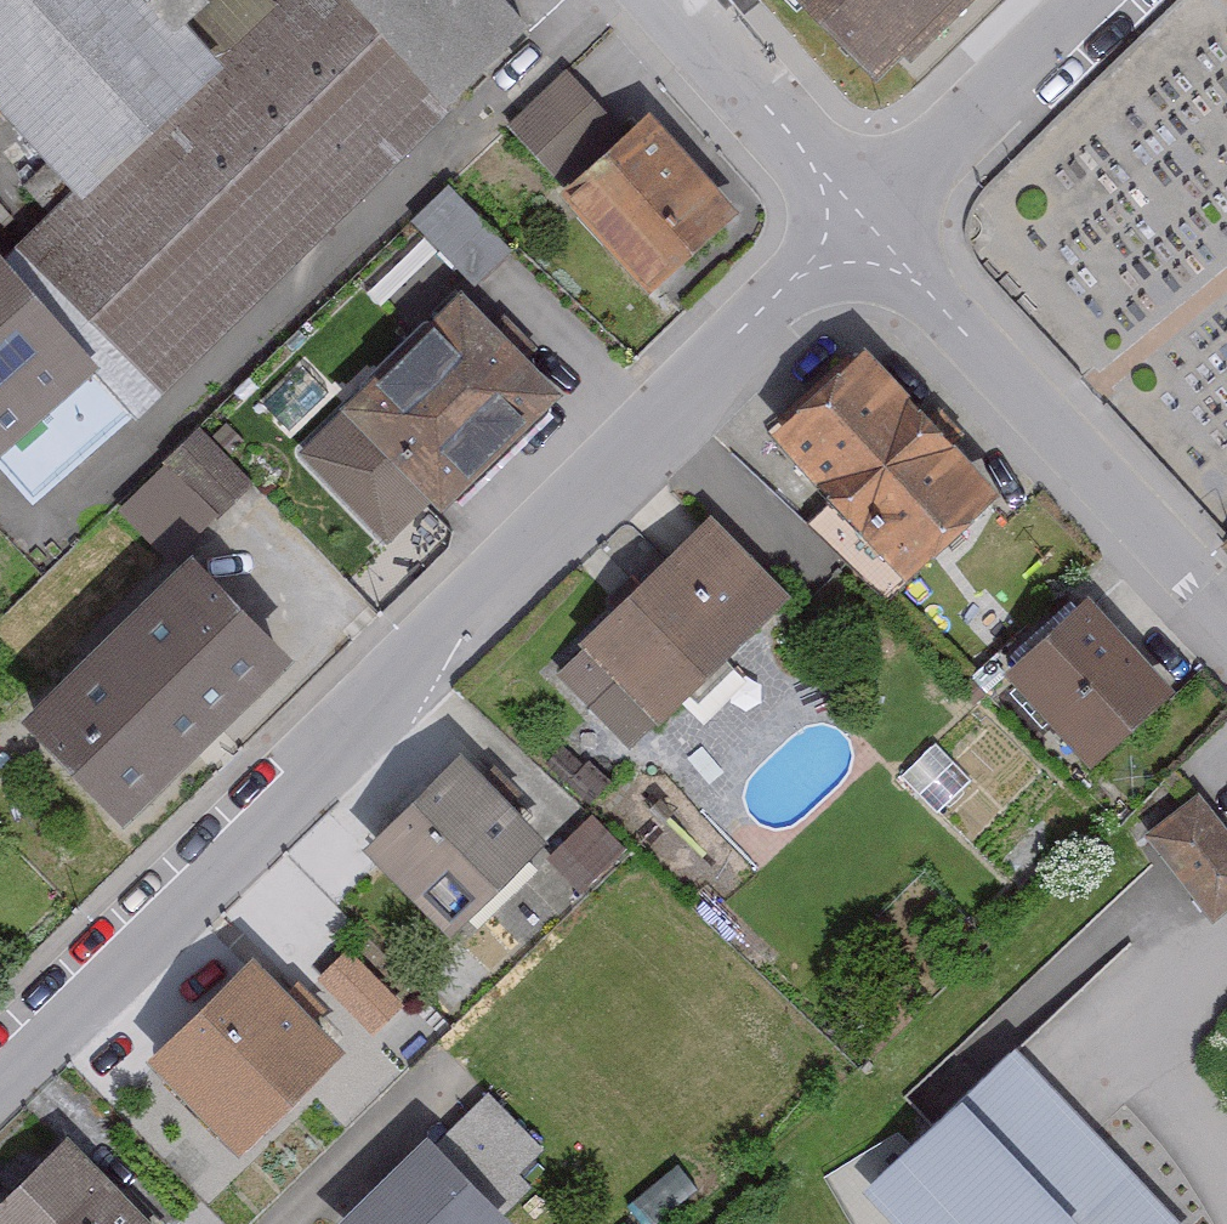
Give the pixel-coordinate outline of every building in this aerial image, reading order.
[(139,0),(0,0),(0,140),(63,205),(11,255),(149,400),(528,39),(490,0),(270,0),(261,9),(252,0),(156,0),(147,8),(139,0)] [(859,102),(961,0),(758,0),(859,102)] [(725,214),(634,121),(615,140),(556,80),(493,142),(641,295),(725,214)] [(413,216),(479,280),(516,241),(450,178),(413,216)] [(0,287),(0,475),(23,501),(118,417),(0,287)] [(543,403),(441,311),(300,464),(384,540),(417,504),(436,520),(543,403)] [(761,449),(901,587),(990,497),(850,359),(761,449)] [(240,482),(191,435),(119,510),(168,556),(240,482)] [(782,611),(699,525),(567,651),(574,657),(547,682),(617,755),(645,729),(652,736),(782,611)] [(178,572),(15,732),(111,829),(274,668),(178,572)] [(1002,681),(1087,768),(1162,695),(1077,608),(1002,681)] [(1207,922),(1226,905),(1226,851),(1212,833),(1226,821),(1226,722),(1168,771),(1190,798),(1138,841),(1207,922)] [(533,850),(442,763),(350,860),(441,946),(533,850)] [(555,849),(578,879),(623,845),(600,815),(555,849)] [(339,1046),(247,954),(140,1060),(232,1152),(339,1046)] [(393,1006),(341,955),(314,982),(366,1033),(393,1006)] [(1003,1046),(853,1187),(889,1223),(1171,1223),(1003,1046)] [(507,1189),(548,1144),(488,1090),(447,1135),(507,1189)] [(56,1137),(0,1194),(0,1223),(147,1223),(56,1137)] [(418,1140),(335,1223),(489,1223),(496,1217),(418,1140)]
